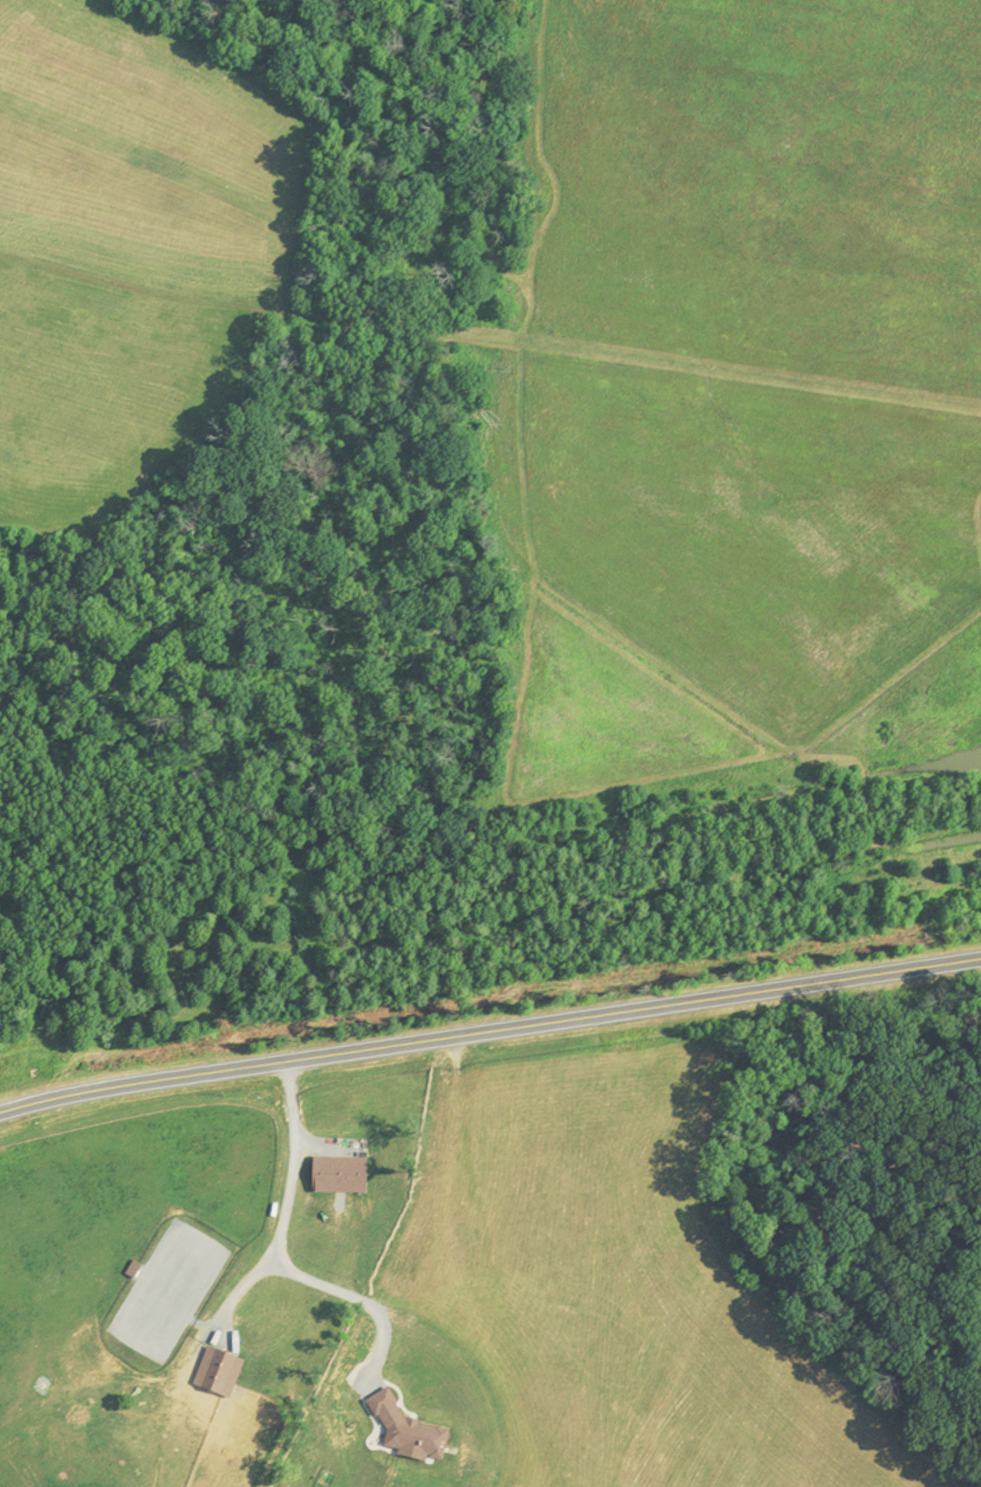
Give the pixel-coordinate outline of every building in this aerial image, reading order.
[(367,1402),(375,1415),(378,1414),(388,1430),(385,1444),(400,1448),(399,1455),(424,1461),(426,1454),(430,1455),(430,1457),(442,1460),(448,1432),(437,1430),(437,1431),(403,1424),(406,1423),(394,1404),(396,1403),(388,1389),(367,1402)]
